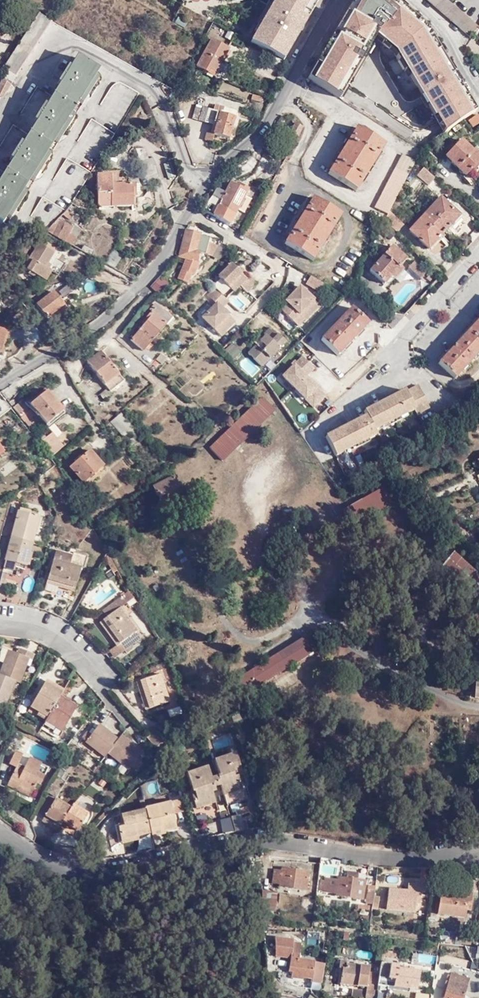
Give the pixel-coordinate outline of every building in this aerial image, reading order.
[(266,6),(257,23),(261,25),(251,43),(283,61),(319,0),(256,0),(266,6)] [(309,78),(314,81),(341,98),(361,64),(377,35),(397,51),(445,133),(476,111),(439,49),(426,28),(394,0),(355,0),(345,15),(309,78)] [(478,28),(447,0),(428,0),(459,27),(471,37),(472,38),(477,30),(478,28)] [(53,23),(49,21),(40,17),(5,72),(8,74),(3,82),(11,88),(53,23)] [(247,41),(245,40),(238,36),(235,41),(244,46),(247,41)] [(213,41),(198,68),(209,73),(212,70),(217,72),(229,50),(213,41)] [(244,61),(255,68),(264,56),(252,48),(244,61)] [(96,77),(101,69),(78,56),(0,182),(0,220),(6,223),(10,216),(24,193),(25,193),(33,179),(47,157),(49,154),(57,140),(72,116),(81,101),(96,78),(96,77)] [(101,80),(96,77),(96,78),(81,101),(85,104),(101,80)] [(116,80),(95,115),(117,128),(138,93),(116,80)] [(253,95),(251,100),(259,104),(262,99),(253,95)] [(220,115),(222,109),(215,106),(213,112),(202,108),(202,109),(198,121),(198,122),(211,126),(209,133),(207,133),(204,141),(212,143),(214,136),(229,139),(235,120),(220,115)] [(196,107),(192,119),(198,121),(202,109),(196,107)] [(223,107),(222,109),(220,115),(235,120),(237,112),(223,107)] [(470,119),(475,126),(478,123),(478,116),(477,114),(470,119)] [(72,116),(57,140),(61,143),(76,119),(72,116)] [(94,164),(114,132),(92,119),(72,150),(94,164)] [(285,142),(293,146),(304,127),(295,123),(285,142)] [(385,144),(357,127),(329,173),(358,190),(385,144)] [(447,155),(467,175),(474,168),(477,171),(478,169),(478,154),(463,139),(447,155)] [(133,150),(139,164),(148,161),(144,150),(133,150)] [(53,156),(49,154),(47,157),(33,179),(37,182),(53,156)] [(391,211),(415,161),(403,154),(377,208),(389,214),(391,211)] [(430,186),(437,178),(426,167),(419,175),(430,186)] [(136,185),(121,185),(120,174),(98,176),(98,208),(134,207),(133,198),(137,198),(136,185)] [(214,217),(230,227),(238,211),(244,214),(251,199),(246,196),(250,190),(241,185),(239,188),(232,184),(222,202),(214,217)] [(24,193),(10,216),(14,219),(29,195),(25,193),(24,193)] [(204,211),(214,217),(222,202),(214,197),(212,199),(208,205),(204,211)] [(287,244),(314,261),(342,215),(314,198),(287,244)] [(411,231),(431,249),(461,217),(441,199),(411,231)] [(407,226),(391,211),(389,214),(386,220),(400,234),(407,226)] [(59,220),(48,232),(73,246),(81,232),(75,227),(73,229),(59,220)] [(201,236),(187,233),(181,258),(187,259),(179,279),(190,284),(193,274),(196,276),(201,262),(199,262),(202,253),(208,254),(214,255),(216,246),(210,245),(211,238),(201,236)] [(46,268),(49,263),(56,253),(41,244),(25,268),(47,282),(53,272),(50,270),(46,268)] [(94,250),(85,245),(82,251),(92,255),(94,250)] [(374,271),(387,283),(409,260),(395,246),(374,271)] [(124,256),(115,250),(107,262),(116,268),(124,256)] [(428,274),(416,262),(411,268),(423,280),(428,274)] [(129,275),(136,279),(142,268),(134,264),(129,275)] [(244,274),(239,270),(234,264),(223,275),(221,276),(223,280),(235,292),(241,286),(248,293),(260,283),(253,275),(249,279),(244,274)] [(161,276),(152,287),(160,294),(169,283),(161,276)] [(323,284),(310,276),(306,284),(319,292),(323,284)] [(224,309),(231,302),(216,288),(210,295),(218,304),(204,318),(223,336),(237,323),(224,309)] [(304,317),(308,321),(309,322),(324,308),(304,289),(294,299),(296,302),(286,312),(297,323),(304,317)] [(38,305),(52,323),(69,311),(55,292),(38,305)] [(0,296),(0,312),(10,306),(3,295),(0,296)] [(134,341),(146,351),(172,318),(157,305),(151,311),(153,313),(147,320),(149,322),(134,341)] [(325,341),(341,356),(372,324),(356,309),(325,341)] [(300,328),(308,321),(304,317),(297,323),(300,328)] [(458,379),(478,356),(478,323),(442,364),(458,379)] [(2,351),(9,330),(0,327),(0,350),(2,351)] [(264,341),(259,346),(250,354),(263,367),(288,343),(274,328),(267,335),(268,338),(264,341)] [(9,330),(2,351),(0,350),(0,353),(5,355),(13,331),(9,330)] [(256,342),(259,346),(264,341),(261,337),(256,342)] [(227,349),(235,358),(241,353),(233,343),(227,349)] [(89,363),(106,386),(120,375),(103,353),(89,363)] [(125,382),(120,375),(106,386),(109,391),(111,394),(112,393),(125,382)] [(330,433),(339,453),(381,433),(380,429),(420,411),(421,415),(433,409),(422,386),(411,391),(410,389),(370,408),(372,413),(330,433)] [(47,390),(30,404),(49,426),(66,412),(47,390)] [(111,394),(109,391),(102,396),(106,402),(114,396),(112,393),(111,394)] [(211,447),(223,461),(276,411),(263,397),(211,447)] [(318,413),(329,404),(325,399),(314,408),(318,413)] [(21,403),(13,408),(25,424),(33,418),(30,414),(21,403)] [(125,416),(114,424),(123,435),(130,436),(137,431),(125,416)] [(25,424),(29,430),(37,424),(33,418),(25,424)] [(43,443),(55,457),(67,447),(56,433),(43,443)] [(71,469),(83,484),(104,468),(92,453),(71,469)] [(3,476),(7,481),(13,476),(9,471),(3,476)] [(154,486),(164,509),(185,500),(173,474),(165,476),(167,481),(154,486)] [(337,511),(348,525),(384,497),(373,483),(337,511)] [(19,514),(8,562),(28,566),(38,518),(19,514)] [(478,596),(478,572),(457,551),(444,564),(478,596)] [(72,564),(54,560),(49,582),(77,591),(83,566),(86,567),(89,556),(75,553),(73,558),(72,564)] [(56,554),(54,560),(72,564),(73,558),(56,554)] [(3,579),(2,590),(10,591),(11,580),(3,579)] [(104,612),(109,618),(122,608),(126,604),(135,598),(133,596),(130,591),(121,598),(104,612)] [(122,608),(109,618),(102,623),(120,646),(123,645),(126,650),(127,649),(142,638),(138,632),(140,631),(122,608)] [(235,681),(244,697),(322,649),(312,634),(235,681)] [(126,650),(123,645),(120,646),(113,652),(119,659),(128,651),(127,649),(126,650)] [(13,711),(22,687),(27,689),(36,664),(39,665),(41,660),(26,654),(24,659),(15,656),(6,680),(1,678),(0,681),(0,706),(13,711)] [(138,684),(147,710),(170,702),(162,675),(138,684)] [(54,724),(70,734),(85,709),(68,699),(71,695),(55,685),(40,710),(57,720),(54,724)] [(111,758),(132,772),(133,770),(140,762),(145,754),(124,739),(121,744),(103,731),(96,740),(91,747),(90,748),(108,761),(111,758)] [(169,747),(156,731),(149,737),(161,753),(169,747)] [(91,736),(85,743),(91,747),(96,740),(91,736)] [(214,742),(216,750),(231,745),(229,738),(214,742)] [(38,790),(43,793),(46,787),(48,788),(53,778),(45,774),(50,766),(38,759),(33,767),(27,764),(31,756),(24,752),(16,766),(24,770),(16,786),(35,797),(38,790)] [(221,783),(225,792),(243,786),(239,774),(245,772),(238,753),(216,759),(221,775),(216,777),(218,784),(221,783)] [(140,762),(133,770),(140,776),(147,767),(140,762)] [(190,792),(197,809),(218,802),(213,789),(215,788),(207,765),(185,773),(192,791),(190,792)] [(105,766),(99,773),(105,778),(111,770),(105,766)] [(63,788),(55,782),(51,790),(60,796),(63,788)] [(243,786),(225,792),(227,799),(245,793),(244,789),(244,788),(243,786)] [(39,799),(43,793),(38,790),(35,797),(39,799)] [(43,808),(50,812),(58,798),(52,794),(43,808)] [(50,812),(49,815),(64,824),(67,820),(83,830),(92,813),(73,803),(72,806),(58,798),(50,812)] [(123,815),(125,825),(128,837),(138,835),(151,832),(153,838),(168,835),(168,832),(178,829),(175,815),(174,808),(172,802),(147,808),(147,809),(123,815)] [(184,806),(174,808),(175,815),(186,812),(184,806)] [(231,809),(222,811),(224,819),(233,815),(231,809)] [(61,829),(64,824),(49,815),(46,820),(61,829)] [(235,823),(226,824),(227,832),(237,830),(235,823)] [(128,837),(125,825),(118,827),(121,839),(122,838),(128,837)] [(128,837),(122,838),(122,839),(123,845),(139,841),(138,835),(128,837)] [(83,851),(87,845),(78,839),(74,845),(83,851)] [(117,845),(118,845),(117,839),(110,841),(112,849),(117,845)] [(326,873),(339,872),(338,860),(326,861),(326,873)] [(378,867),(370,867),(368,880),(377,881),(378,867)] [(433,868),(423,868),(422,882),(432,882),(433,869),(433,868)] [(279,887),(306,891),(308,873),(281,869),(281,872),(274,871),(273,883),(279,884),(279,887)] [(336,897),(363,901),(365,882),(357,881),(358,874),(347,872),(346,879),(338,878),(338,880),(324,879),(323,892),(336,894),(336,897)] [(390,891),(388,910),(416,913),(418,895),(422,895),(423,888),(409,886),(408,892),(390,891)] [(277,893),(262,891),(262,915),(276,916),(277,893)] [(367,904),(374,905),(375,897),(376,891),(369,891),(367,904)] [(441,895),(439,915),(466,917),(468,898),(472,899),(473,893),(460,891),(459,897),(441,895)] [(368,924),(369,916),(363,915),(363,917),(361,917),(360,923),(368,924)] [(316,965),(299,962),(300,946),(288,945),(287,955),(290,956),(288,974),(292,974),(292,981),(303,982),(304,979),(314,980),(316,965)] [(343,972),(341,985),(369,989),(370,975),(371,969),(350,968),(350,963),(339,962),(338,971),(343,972)] [(400,968),(381,966),(380,976),(378,986),(389,987),(389,990),(418,992),(420,974),(400,972),(400,968)] [(445,997),(466,997),(471,979),(452,974),(445,997)] [(378,986),(380,976),(370,975),(369,989),(368,993),(353,991),(353,997),(377,997),(378,986)]
